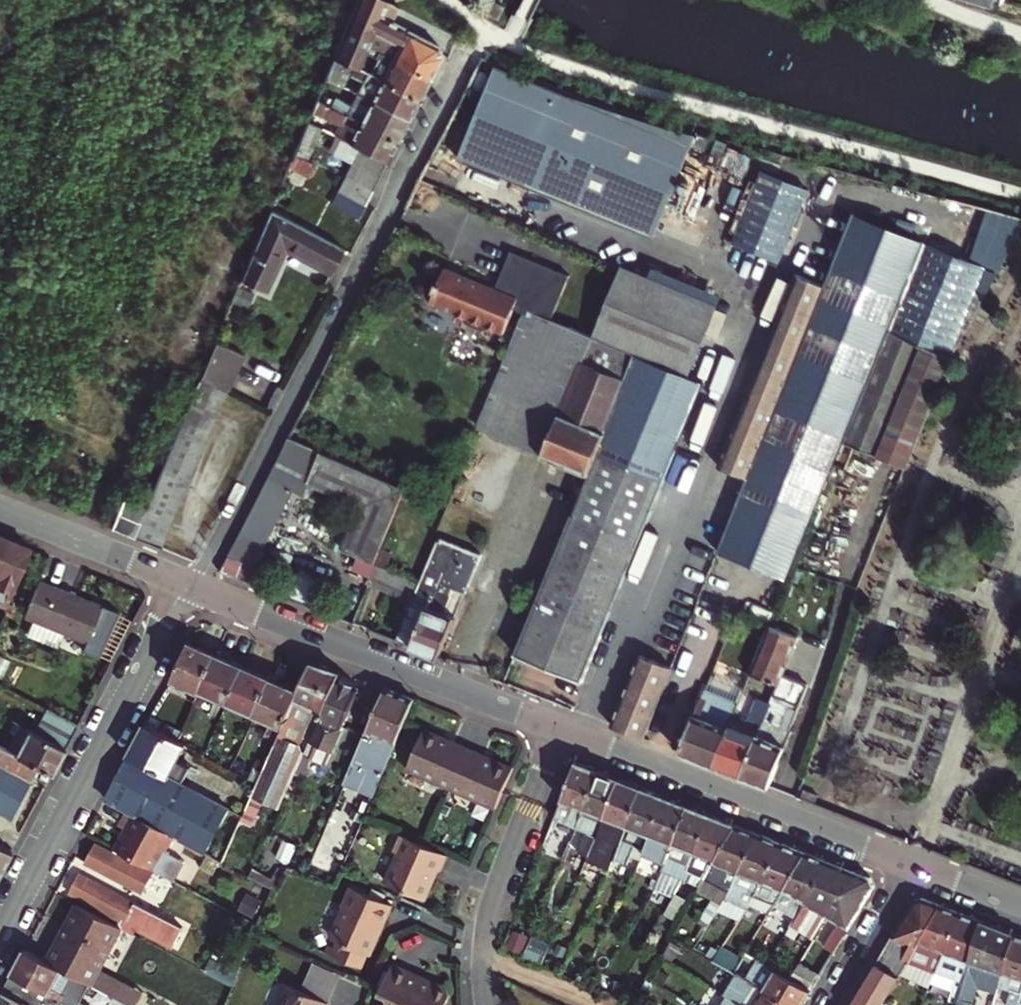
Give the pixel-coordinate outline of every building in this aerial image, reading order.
[(382,55),(391,60),(431,80),(441,60),(438,47),(393,23),(400,7),(387,0),(358,0),(353,13),(335,57),(350,65),(356,68),(360,61),(364,53),(374,59),(377,53),(382,55)] [(371,76),(380,81),(391,60),(382,55),(375,69),(371,76)] [(333,61),(326,78),(342,87),(350,65),(335,57),(333,61)] [(391,60),(380,81),(420,101),(431,80),(391,60)] [(360,61),(356,68),(371,76),(375,69),(360,61)] [(584,100),(498,65),(459,158),(655,240),(669,207),(682,174),(697,138),(664,128),(665,125),(584,100)] [(363,83),(357,94),(410,121),(420,101),(380,81),(371,76),(356,68),(352,76),(363,83)] [(410,121),(357,94),(351,106),(340,100),(345,88),(342,87),(326,78),(317,101),(399,142),(410,121)] [(340,126),(335,136),(361,150),(388,164),(399,142),(317,101),(312,112),(340,126)] [(307,155),(319,128),(308,122),(297,149),(307,155)] [(664,128),(697,138),(698,135),(665,125),(664,128)] [(305,161),(307,155),(297,149),(292,162),(290,166),(308,176),(313,165),(305,161)] [(355,163),(381,177),(388,164),(361,150),(355,163)] [(374,191),(381,177),(355,163),(348,177),(374,191)] [(682,174),(669,207),(687,214),(701,181),(682,174)] [(340,192),(366,206),(374,191),(348,177),(340,192)] [(779,269),(808,201),(763,181),(734,249),(779,269)] [(335,244),(271,211),(242,278),(263,288),(282,245),(323,267),(335,244)] [(749,480),(719,554),(787,581),(851,421),(853,422),(917,265),(925,243),(854,215),(825,287),(749,480)] [(513,310),(527,316),(529,310),(552,320),(570,277),(518,255),(502,293),(445,269),(439,284),(438,284),(434,292),(435,292),(430,304),(469,320),(467,325),(479,330),(481,325),(503,335),(513,310)] [(943,374),(986,293),(917,265),(853,422),(843,446),(905,471),(943,374)] [(594,338),(637,356),(589,475),(516,656),(585,684),(603,636),(602,635),(701,385),(683,378),(713,304),(623,269),(594,338)] [(720,468),(749,480),(825,287),(797,276),(720,468)] [(481,431),(589,475),(637,356),(594,338),(531,311),(481,431)] [(201,376),(226,390),(240,356),(215,344),(201,376)] [(194,393),(149,505),(136,537),(161,548),(226,391),(200,380),(195,391),(194,393)] [(407,489),(291,439),(285,451),(222,573),(262,589),(268,572),(253,566),(293,489),(303,493),(308,482),(351,500),(332,545),(376,565),(382,550),(407,489)] [(126,496),(113,528),(136,537),(149,505),(126,496)] [(0,536),(0,605),(7,608),(30,549),(0,536)] [(454,589),(467,594),(482,556),(441,539),(422,584),(443,593),(446,586),(454,589)] [(386,569),(392,554),(382,550),(376,565),(386,569)] [(386,569),(376,565),(369,583),(401,598),(385,637),(440,659),(457,618),(440,612),(446,609),(454,589),(446,586),(443,593),(422,584),(386,569)] [(268,572),(262,589),(310,608),(320,582),(295,572),(292,581),(268,572)] [(23,617),(27,619),(21,633),(53,647),(59,634),(84,645),(101,609),(39,581),(23,617)] [(741,777),(768,788),(792,732),(790,731),(809,686),(784,676),(800,638),(771,626),(752,675),(778,685),(759,734),(741,777)] [(201,693),(202,691),(217,657),(190,645),(174,681),(201,693)] [(202,691),(230,703),(245,669),(217,657),(202,691)] [(615,728),(644,740),(673,669),(642,657),(615,728)] [(317,711),(322,713),(337,681),(340,674),(312,665),(299,694),(284,727),(244,817),(242,822),(252,827),(264,803),(279,810),(288,792),(289,790),(291,783),(303,757),(302,745),(317,711)] [(230,703),(257,715),(272,681),(245,669),(230,703)] [(712,675),(705,690),(740,704),(745,689),(712,675)] [(257,715),(284,727),(299,694),(272,681),(257,715)] [(359,692),(337,681),(322,713),(319,720),(322,721),(311,745),(332,754),(359,692)] [(346,785),(373,797),(378,784),(414,700),(386,690),(346,785)] [(714,767),(732,722),(740,704),(705,690),(679,753),(714,767)] [(47,710),(36,732),(67,748),(79,725),(47,710)] [(741,777),(759,734),(732,722),(714,767),(741,777)] [(28,736),(17,755),(41,767),(53,774),(67,748),(36,732),(22,724),(18,730),(28,736)] [(147,724),(131,755),(171,777),(187,746),(147,724)] [(424,729),(406,771),(451,790),(469,749),(455,743),(424,729)] [(28,736),(18,730),(8,750),(17,755),(28,736)] [(327,767),(332,754),(311,745),(306,758),(312,760),(327,767)] [(8,750),(0,746),(0,808),(14,815),(24,796),(21,794),(27,784),(30,786),(41,767),(17,755),(8,750)] [(513,768),(469,749),(451,790),(495,809),(513,768)] [(171,777),(131,755),(107,800),(207,853),(230,809),(171,777)] [(306,758),(303,757),(291,783),(297,786),(302,776),(304,777),(312,760),(306,758)] [(577,764),(556,819),(577,828),(600,773),(577,764)] [(600,773),(577,828),(588,832),(579,853),(589,857),(592,850),(598,836),(620,781),(600,773)] [(598,836),(592,850),(607,856),(613,842),(621,845),(643,790),(620,781),(598,836)] [(643,790),(621,845),(615,860),(627,865),(633,850),(630,848),(632,844),(646,850),(666,799),(643,790)] [(796,799),(810,805),(814,795),(799,790),(796,799)] [(655,888),(664,872),(688,807),(666,799),(646,850),(644,855),(656,860),(641,890),(651,895),(655,888)] [(690,873),(710,816),(688,807),(664,872),(684,881),(691,884),(695,875),(690,873)] [(230,809),(207,853),(224,862),(242,822),(244,817),(230,809)] [(117,850),(156,871),(171,879),(182,860),(167,852),(174,837),(128,813),(121,827),(127,830),(117,850)] [(706,880),(736,826),(710,816),(690,873),(695,875),(706,880)] [(729,893),(734,885),(738,874),(760,836),(736,826),(706,880),(704,883),(729,893)] [(447,856),(400,835),(393,851),(399,854),(386,884),(423,900),(436,870),(440,871),(447,856)] [(760,836),(738,874),(761,883),(783,845),(760,836)] [(12,850),(0,843),(0,873),(12,850)] [(783,845),(761,883),(755,894),(754,896),(775,906),(784,891),(806,854),(783,845)] [(152,874),(98,846),(89,864),(143,892),(152,874)] [(296,852),(282,846),(277,859),(290,865),(296,852)] [(319,847),(313,864),(334,872),(340,855),(319,847)] [(796,899),(805,904),(830,863),(806,854),(784,891),(796,899)] [(830,863),(805,904),(800,913),(790,928),(795,931),(802,935),(812,941),(826,917),(853,872),(830,863)] [(253,869),(250,877),(276,891),(283,876),(275,872),(272,879),(253,869)] [(848,930),(874,888),(871,879),(853,872),(826,917),(848,930)] [(761,883),(738,874),(734,885),(746,890),(755,894),(761,883)] [(184,928),(83,875),(73,893),(123,920),(120,926),(123,927),(134,933),(137,927),(174,946),(184,928)] [(341,907),(344,908),(331,939),(337,941),(333,949),(330,955),(360,968),(366,954),(368,955),(381,925),(383,925),(392,906),(350,887),(341,907)] [(667,896),(655,888),(651,895),(645,906),(657,913),(667,896)] [(746,909),(748,907),(754,896),(755,894),(746,890),(738,905),(746,909)] [(702,917),(710,922),(725,900),(717,895),(702,917)] [(754,896),(748,907),(769,916),(775,906),(754,896)] [(686,902),(677,897),(665,916),(675,922),(686,902)] [(796,899),(791,907),(800,913),(805,904),(796,899)] [(899,980),(902,974),(941,906),(925,899),(916,902),(877,966),(899,980)] [(109,954),(123,927),(120,926),(79,904),(65,931),(109,954)] [(938,970),(962,915),(941,906),(902,974),(912,979),(918,969),(924,964),(938,970)] [(781,923),(790,928),(800,913),(791,907),(781,923)] [(971,963),(982,923),(962,915),(938,970),(937,972),(945,975),(953,957),(971,963)] [(982,923),(971,963),(959,1004),(981,1004),(984,995),(991,997),(992,992),(999,994),(1001,987),(1005,973),(1006,974),(1016,937),(982,923)] [(109,954),(65,931),(49,961),(91,984),(93,984),(101,969),(109,954)] [(802,935),(795,931),(792,936),(799,941),(802,935)] [(1016,937),(1006,974),(1020,979),(1020,939),(1016,937)] [(810,993),(834,954),(812,941),(789,980),(810,993)] [(325,953),(330,955),(333,949),(328,946),(325,953)] [(713,961),(734,973),(740,963),(742,960),(722,948),(713,961)] [(27,949),(9,983),(46,1003),(50,1004),(91,1004),(82,1000),(91,984),(49,961),(27,949)] [(741,1004),(788,1004),(745,980),(734,973),(713,961),(704,956),(698,967),(730,986),(729,989),(731,989),(741,996),(737,1003),(741,1004)] [(234,986),(239,975),(212,961),(206,971),(234,986)] [(313,963),(306,977),(334,989),(340,975),(313,963)] [(751,970),(740,963),(734,973),(745,980),(751,970)] [(391,966),(379,994),(388,998),(385,1004),(445,1004),(449,996),(445,982),(433,989),(418,982),(420,978),(391,966)] [(767,966),(761,976),(770,981),(776,972),(767,966)] [(865,987),(887,1001),(899,980),(877,966),(870,979),(865,987)] [(101,969),(93,984),(117,998),(125,982),(101,969)] [(788,1004),(803,1004),(810,993),(789,980),(776,972),(770,981),(761,976),(751,970),(745,980),(788,1004)] [(1006,974),(1005,973),(1001,987),(1016,992),(1020,994),(1020,979),(1006,974)] [(306,977),(300,991),(287,985),(279,1004),(328,1004),(329,1003),(328,1003),(334,989),(306,977)] [(125,982),(117,998),(127,1003),(135,988),(125,982)] [(46,1003),(9,983),(0,1000),(0,1004),(45,1004),(46,1003)] [(887,1001),(865,987),(854,1004),(884,1004),(887,1001)] [(127,1003),(131,1004),(137,1004),(144,992),(135,988),(127,1003)] [(721,998),(706,989),(696,1004),(717,1004),(721,998)] [(741,996),(731,989),(727,996),(737,1003),(741,996)] [(1020,996),(1020,994),(1016,992),(1012,1004),(1018,1004),(1020,996)] [(727,996),(723,994),(721,998),(717,1004),(736,1004),(737,1003),(727,996)]
